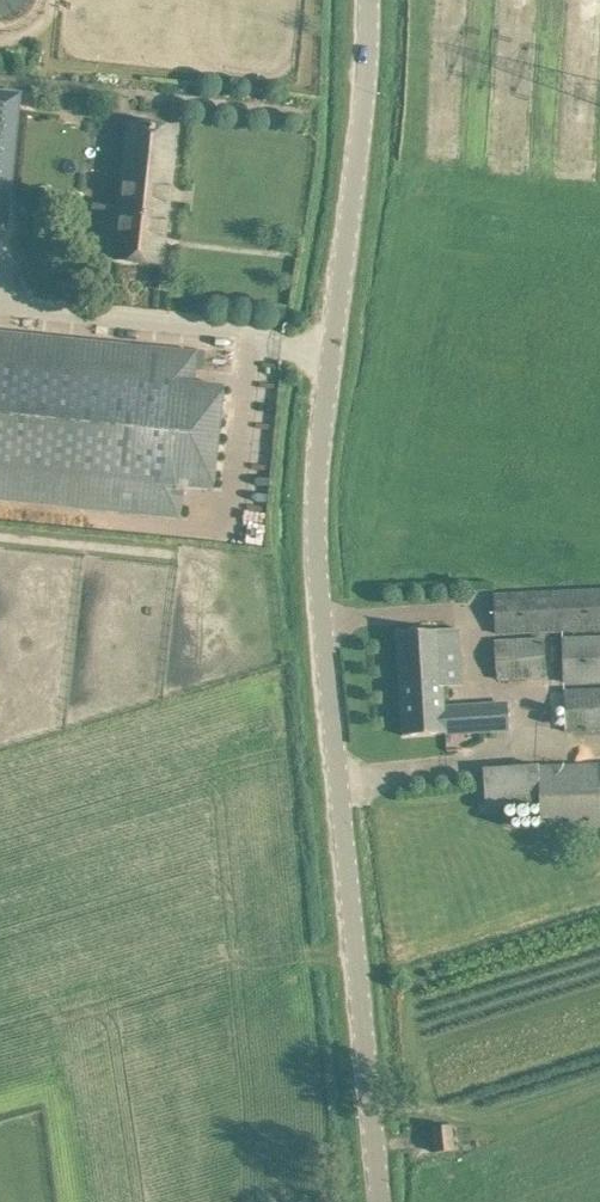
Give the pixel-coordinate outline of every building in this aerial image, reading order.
[(4,239),(5,239),(20,94),(18,94),(0,92),(0,238),(4,239)] [(117,259),(137,261),(160,264),(175,129),(130,124),(120,215),(122,215),(117,259)] [(180,518),(183,487),(213,490),(224,386),(194,383),(197,352),(0,332),(0,500),(180,518)] [(493,594),(495,632),(599,628),(599,590),(493,594)] [(455,629),(421,631),(397,633),(403,735),(508,729),(506,704),(444,708),(442,684),(459,683),(455,629)] [(561,635),(562,681),(599,681),(599,634),(561,635)] [(543,635),(494,638),(497,679),(545,676),(543,635)] [(564,688),(565,730),(599,729),(599,687),(564,688)] [(483,768),(485,806),(538,802),(540,825),(599,824),(599,763),(483,768)] [(450,1126),(433,1127),(435,1152),(453,1150),(450,1126)]
